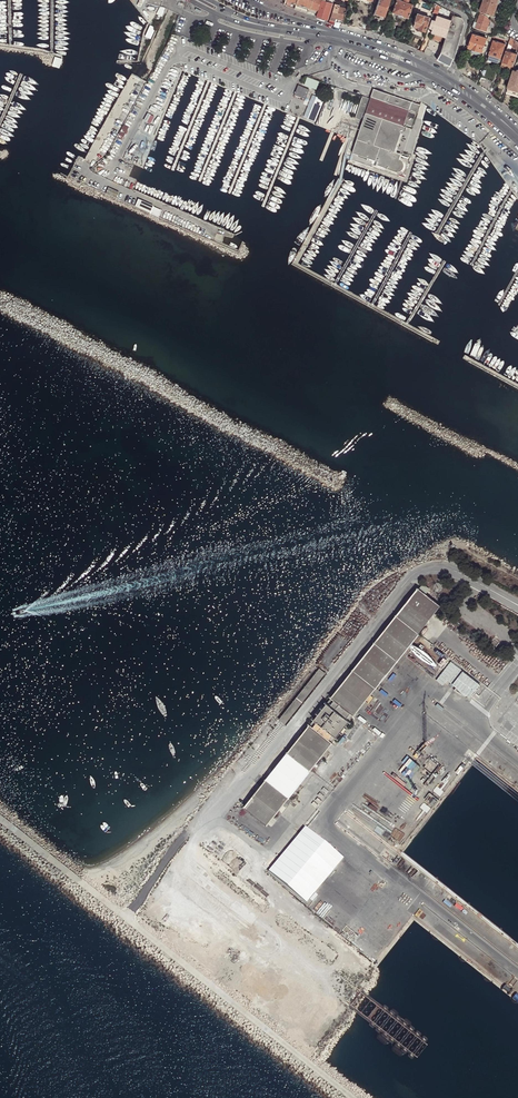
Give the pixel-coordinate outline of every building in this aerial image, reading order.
[(317,10),(321,0),(312,0),(310,7),(317,10)] [(333,3),(323,0),(321,0),(317,10),(315,15),(327,19),(333,3)] [(375,13),(382,15),(384,16),(390,0),(380,0),(375,13)] [(408,3),(404,1),(399,0),(397,0),(393,13),(396,14),(398,15),(408,18),(413,5),(408,3)] [(480,11),(494,16),(498,4),(497,4),(486,0),(484,0),(480,11)] [(295,8),(308,13),(310,7),(296,3),(295,8)] [(330,19),(335,21),(336,18),(339,7),(334,5),(330,19)] [(341,19),(344,20),(347,9),(341,7),(339,7),(336,18),(341,19)] [(488,26),(490,19),(481,12),(478,21),(477,23),(488,26)] [(414,24),(419,26),(419,28),(425,31),(429,18),(418,13),(414,24)] [(431,34),(445,39),(451,21),(437,16),(435,21),(432,20),(429,28),(432,30),(431,34)] [(464,24),(463,21),(460,18),(453,16),(451,21),(445,39),(443,46),(440,54),(437,60),(450,66),(453,58),(464,24)] [(487,29),(488,26),(477,23),(476,28),(486,31),(487,28),(487,29)] [(152,26),(148,36),(153,38),(157,28),(152,26)] [(473,34),(469,47),(483,51),(487,38),(473,34)] [(511,36),(509,43),(517,49),(517,42),(515,39),(511,36)] [(409,47),(415,49),(419,40),(412,38),(409,47)] [(431,57),(436,43),(429,39),(423,53),(431,57)] [(490,54),(501,58),(505,44),(494,40),(489,54),(490,54)] [(431,57),(437,60),(440,54),(443,46),(436,43),(431,57)] [(508,51),(507,50),(503,61),(513,66),(513,65),(517,54),(508,51)] [(499,62),(501,58),(490,54),(488,59),(499,62)] [(513,66),(503,61),(501,66),(512,70),(513,66)] [(517,70),(517,71),(513,70),(506,93),(512,95),(517,96),(517,70)] [(304,85),(317,90),(319,84),(306,79),(304,85)] [(482,88),(490,93),(494,82),(486,79),(482,88)] [(294,95),(305,100),(308,91),(297,87),(294,95)] [(404,123),(412,102),(374,88),(370,100),(363,118),(351,152),(352,153),(377,162),(376,165),(395,171),(397,171),(398,171),(398,170),(400,169),(401,168),(402,167),(402,165),(402,164),(402,163),(402,161),(401,160),(400,159),(399,158),(398,158),(397,157),(398,153),(394,151),(404,123)] [(307,120),(317,96),(312,94),(303,118),(307,120)] [(325,99),(317,96),(307,120),(315,123),(325,99)] [(360,117),(363,118),(370,100),(361,96),(353,119),(358,121),(360,117)] [(516,105),(505,96),(503,104),(511,111),(514,108),(516,105)] [(418,104),(412,102),(404,123),(409,125),(414,112),(415,112),(418,104)] [(128,126),(123,124),(118,133),(124,137),(128,126)] [(132,198),(122,193),(120,197),(130,202),(132,198)] [(154,205),(139,198),(136,205),(151,212),(154,205)] [(244,810),(268,828),(441,609),(417,590),(244,810)] [(467,668),(466,670),(454,661),(438,680),(445,686),(451,679),(462,689),(467,683),(470,686),(466,691),(475,698),(486,684),(467,668)] [(327,677),(321,672),(280,723),(287,728),(327,677)] [(411,758),(406,764),(415,772),(420,766),(411,758)] [(403,764),(398,770),(404,774),(409,768),(403,764)] [(426,801),(436,810),(441,804),(430,795),(426,801)]
